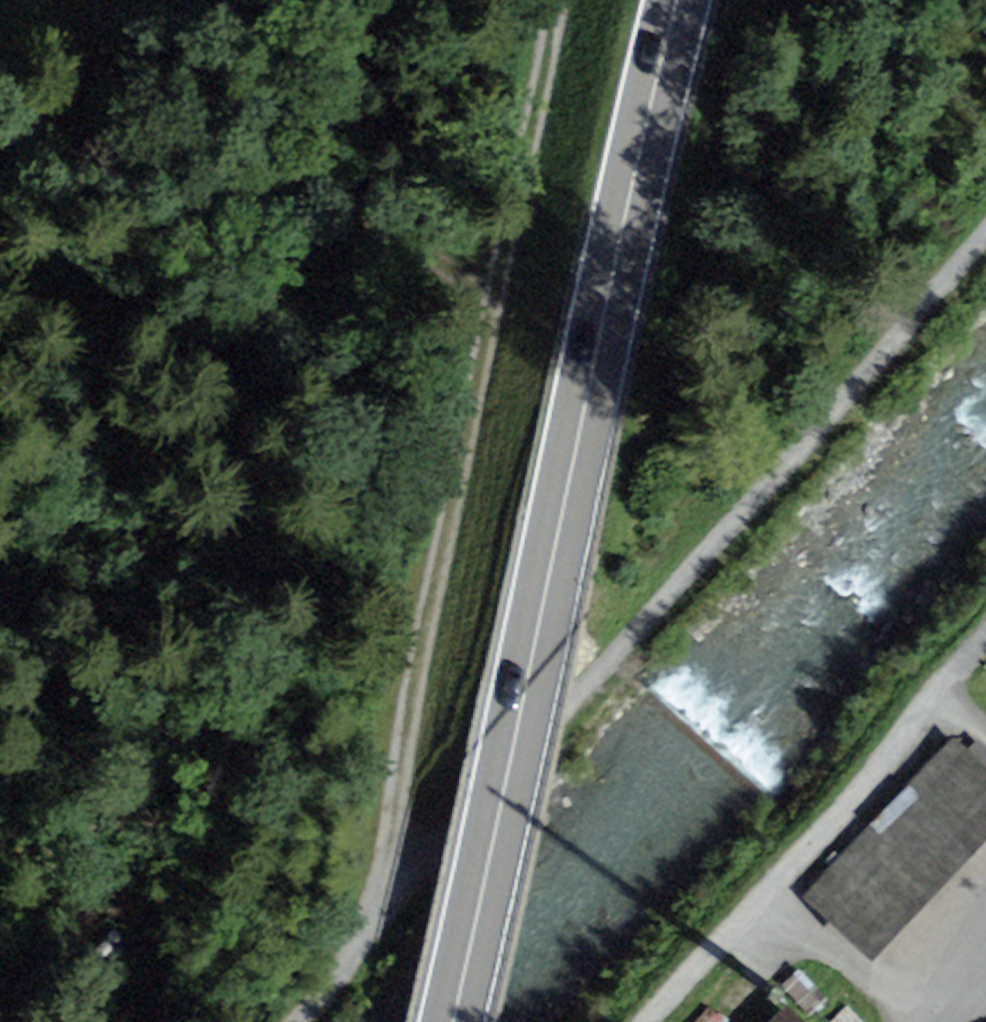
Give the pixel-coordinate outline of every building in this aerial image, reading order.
[(985,833),(985,782),(952,750),(815,895),(874,951),(985,833)]
